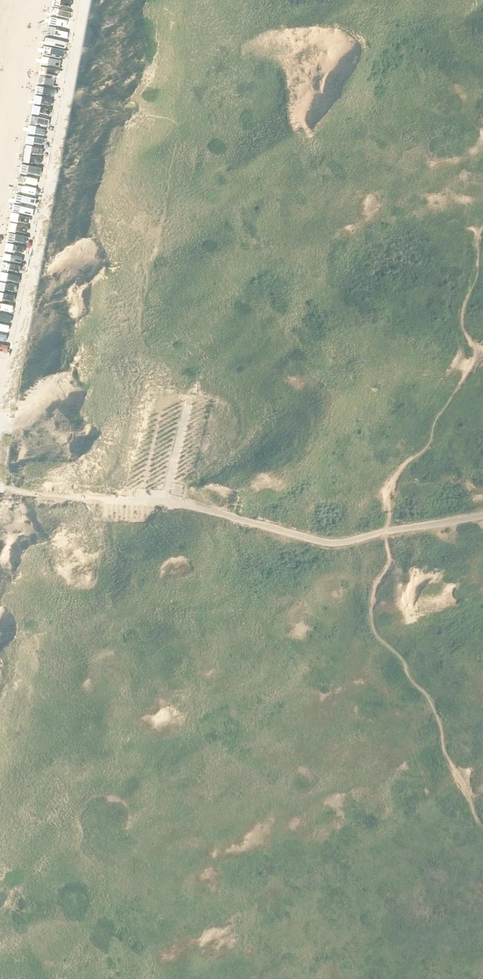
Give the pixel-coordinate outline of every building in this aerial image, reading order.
[(45,10),(45,13),(63,17),(65,10),(46,6),(45,10)] [(43,21),(42,24),(61,28),(63,20),(44,16),(43,21)] [(42,30),(41,33),(60,37),(62,30),(43,26),(42,30)] [(40,40),(39,43),(58,46),(60,39),(41,35),(40,40)] [(38,49),(37,52),(56,56),(58,48),(39,44),(38,49)] [(36,60),(35,63),(54,67),(56,59),(37,55),(36,60)] [(33,69),(33,73),(52,76),(53,69),(34,65),(33,69)] [(31,80),(31,83),(50,86),(51,79),(32,75),(31,80)] [(30,88),(29,91),(48,95),(50,87),(31,83),(30,88)] [(28,98),(27,102),(46,105),(48,98),(29,94),(28,98)] [(26,108),(25,111),(44,115),(46,107),(27,103),(26,108)] [(23,118),(23,122),(42,125),(43,118),(25,114),(23,118)] [(22,129),(21,132),(40,135),(42,128),(23,124),(22,129)] [(19,138),(19,141),(38,145),(39,138),(21,134),(19,138)] [(18,149),(17,152),(36,155),(38,148),(19,144),(18,149)] [(15,161),(15,164),(33,167),(35,160),(16,156),(15,161)] [(14,169),(13,173),(32,176),(34,169),(15,165),(14,169)] [(12,178),(11,181),(30,185),(32,177),(13,173),(12,178)] [(11,188),(10,191),(29,195),(31,187),(12,183),(11,188)] [(8,197),(7,200),(26,204),(28,196),(9,192),(8,197)] [(6,207),(6,211),(25,214),(27,207),(8,203),(6,207)] [(5,217),(4,220),(23,224),(25,216),(6,212),(5,217)] [(2,226),(2,229),(21,233),(23,225),(4,221),(2,226)] [(1,236),(0,239),(19,243),(21,235),(2,231),(1,236)] [(17,253),(19,246),(0,242),(0,250),(17,253)] [(15,264),(17,256),(0,253),(0,261),(15,264)] [(13,273),(15,265),(0,262),(0,270),(13,273)] [(12,283),(14,275),(0,272),(0,280),(12,283)] [(10,292),(12,285),(0,282),(0,291),(10,292)] [(8,303),(10,295),(0,293),(0,301),(8,303)]
